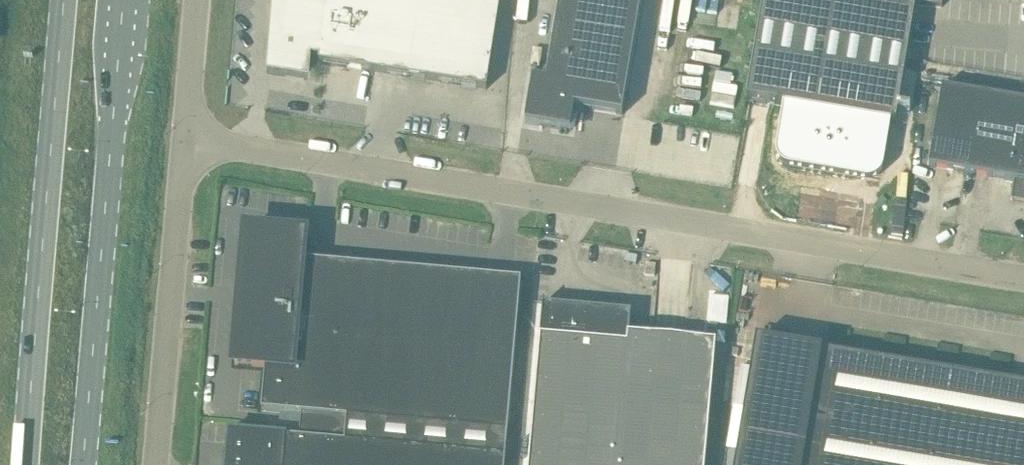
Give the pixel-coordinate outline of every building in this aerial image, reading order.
[(276,25),(286,26),(285,42),(280,42),(279,51),(284,51),(282,69),(309,72),(311,57),(320,58),(319,63),(487,90),(501,0),(278,0),(276,25)] [(623,115),(642,0),(560,0),(546,86),(529,83),(523,123),(571,131),(575,107),(623,115)] [(747,100),(783,106),(777,147),(776,151),(776,155),(778,159),(780,162),(783,165),(786,167),(790,168),(794,169),(827,174),(857,179),(865,181),(869,181),(873,180),(876,178),(879,176),(882,172),(883,168),(884,165),(891,124),(896,125),(907,57),(916,5),(943,8),(943,0),(763,0),(747,100)] [(1011,200),(1023,202),(1023,101),(942,87),(929,166),(1014,180),(1011,200)] [(305,237),(247,231),(235,365),(265,368),(261,411),(302,415),(348,419),(508,434),(522,280),(303,261),(305,237)] [(544,302),(529,464),(705,464),(716,343),(630,335),(632,313),(545,305),(545,302),(544,302)] [(820,350),(820,351),(760,341),(760,340),(756,340),(735,464),(1023,464),(1023,385),(1013,383),(820,350)] [(302,415),(300,439),(229,432),(226,464),(505,464),(506,457),(508,434),(348,419),(302,415)]
